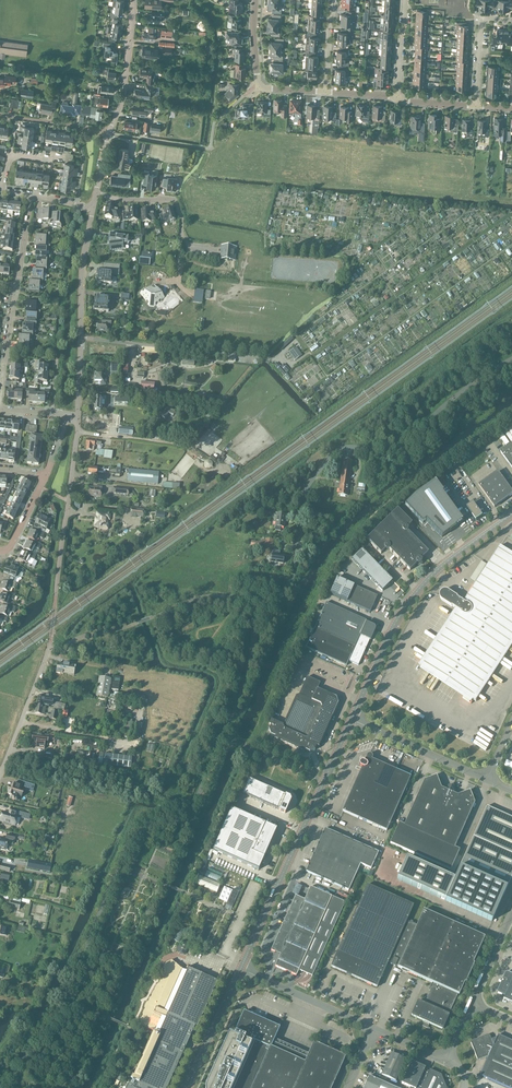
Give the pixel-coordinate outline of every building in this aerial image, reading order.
[(242,3),(238,3),(238,0),(230,0),(230,2),(232,2),(231,11),(242,12),(242,3)] [(486,0),(476,0),(476,6),(479,6),(479,9),(485,10),(486,0)] [(495,0),(494,0),(486,0),(485,10),(491,10),(491,7),(495,7),(495,0)] [(504,11),(504,1),(495,0),(495,7),(498,7),(498,11),(504,11)] [(507,1),(507,0),(504,0),(504,1),(504,11),(510,11),(510,8),(511,8),(511,1),(507,1)] [(351,5),(351,2),(342,1),(342,4),(342,7),(349,8),(349,11),(356,11),(359,12),(359,7),(357,6),(351,5)] [(281,14),(282,3),(267,2),(267,7),(268,7),(268,9),(274,9),(274,13),(281,14)] [(122,14),(123,7),(112,6),(112,5),(109,5),(108,5),(107,8),(115,9),(115,13),(111,12),(111,17),(117,18),(118,14),(122,14)] [(416,17),(431,17),(431,15),(427,15),(428,11),(421,11),(421,9),(417,9),(416,17)] [(148,16),(147,22),(160,23),(160,19),(161,19),(161,17),(164,18),(164,17),(164,14),(164,11),(152,10),(152,14),(149,14),(149,16),(148,16)] [(356,11),(349,11),(348,11),(348,15),(341,14),(341,20),(350,20),(350,17),(355,17),(356,11)] [(241,29),(241,19),(236,19),(236,15),(229,15),(229,19),(232,19),(232,28),(241,29)] [(267,25),(278,26),(278,19),(281,19),(281,16),(274,15),(273,19),(268,18),(267,25)] [(308,25),(320,25),(320,19),(317,19),(317,16),(309,15),(308,25)] [(350,24),(350,20),(341,20),(340,26),(347,26),(347,30),(350,30),(354,30),(355,24),(350,24)] [(455,31),(469,32),(469,24),(465,24),(465,23),(458,22),(456,22),(456,28),(455,29),(455,31)] [(121,31),(122,24),(115,23),(114,27),(111,27),(107,26),(106,29),(107,29),(121,31)] [(277,33),(278,26),(267,25),(267,32),(272,32),(272,36),(280,36),(280,33),(277,33)] [(319,31),(320,25),(308,25),(308,34),(316,34),(317,31),(319,31)] [(148,32),(144,32),(144,33),(143,33),(142,34),(142,36),(143,37),(144,37),(144,39),(155,40),(156,29),(149,28),(148,32)] [(121,31),(107,29),(106,32),(110,33),(108,41),(115,42),(116,38),(120,38),(121,31)] [(350,30),(347,30),(341,29),(340,32),(338,32),(337,38),(347,39),(350,39),(350,30)] [(503,40),(504,30),(497,30),(497,37),(494,36),(493,44),(503,44),(503,40)] [(503,40),(507,41),(507,45),(511,45),(511,38),(510,38),(510,30),(504,30),(503,40)] [(242,45),(243,36),(239,36),(239,32),(227,31),(226,37),(232,38),(232,44),(242,45)] [(316,34),(308,34),(305,34),(305,37),(306,38),(306,43),(318,44),(319,38),(316,37),(316,34)] [(269,43),(269,47),(270,47),(270,48),(281,49),(281,43),(284,43),(284,39),(276,38),(276,42),(271,42),(270,43),(269,43)] [(350,45),(350,39),(347,39),(337,38),(337,44),(340,45),(340,48),(346,48),(349,48),(349,45),(350,45)] [(113,44),(104,42),(103,46),(106,47),(105,54),(109,55),(112,59),(112,60),(117,61),(118,54),(117,54),(118,53),(116,52),(112,47),(111,47),(112,44),(113,44)] [(318,50),(318,44),(306,43),(305,52),(315,53),(315,50),(318,50)] [(157,58),(158,50),(143,48),(142,56),(157,58)] [(244,61),(244,52),(241,51),(241,48),(239,48),(235,48),(234,48),(234,51),(236,51),(235,61),(244,61)] [(281,56),(281,49),(270,48),(270,56),(275,56),(275,59),(283,60),(283,56),(281,56)] [(348,54),(349,48),(346,48),(340,48),(339,51),(337,51),(336,57),(345,57),(346,57),(346,54),(348,54)] [(315,56),(315,53),(305,52),(305,62),(317,62),(318,56),(315,56)] [(349,58),(346,57),(345,57),(336,57),(336,63),(339,63),(338,66),(349,67),(349,58)] [(282,68),(282,61),(273,61),(273,63),(271,63),(270,71),(273,71),(273,73),(284,74),(284,69),(282,68)] [(306,62),(305,71),(308,71),(314,71),(314,68),(317,68),(317,62),(306,62)] [(486,72),(498,72),(498,66),(502,67),(502,63),(495,63),(495,66),(488,66),(488,68),(487,68),(486,72)] [(236,64),(235,70),(234,70),(234,77),(245,78),(246,68),(242,68),(243,65),(236,64)] [(106,71),(107,68),(107,66),(100,66),(100,70),(99,73),(108,74),(107,80),(114,81),(114,79),(115,79),(116,72),(108,71),(106,71)] [(349,67),(338,66),(338,69),(336,69),(335,75),(344,76),(345,73),(347,73),(348,67),(349,67)] [(158,70),(155,69),(156,69),(142,67),(141,76),(148,77),(147,82),(154,83),(155,73),(158,74),(158,70)] [(377,77),(388,78),(389,71),(385,71),(386,68),(375,67),(375,73),(377,73),(377,77)] [(305,74),(305,80),(311,81),(311,77),(316,78),(317,71),(314,71),(308,71),(307,74),(305,74)] [(344,76),(335,75),(335,81),(337,82),(337,85),(344,85),(346,85),(346,83),(347,83),(348,76),(344,76)] [(16,77),(9,76),(5,76),(5,78),(0,78),(0,86),(4,87),(5,85),(10,86),(11,83),(15,83),(16,77)] [(374,81),(374,87),(382,87),(385,87),(385,84),(388,84),(388,78),(377,77),(377,81),(374,81)] [(154,93),(155,85),(146,84),(145,89),(135,88),(134,95),(145,97),(144,99),(150,99),(150,92),(154,93)] [(231,100),(238,94),(239,84),(230,84),(229,89),(225,93),(231,100)] [(467,92),(467,85),(456,84),(456,90),(463,90),(462,92),(467,92)] [(94,90),(94,94),(100,95),(100,92),(113,94),(113,93),(114,87),(105,85),(105,86),(102,85),(101,85),(99,85),(98,88),(98,91),(94,90)] [(33,98),(34,90),(22,89),(21,97),(33,98)] [(485,92),(485,95),(490,97),(490,98),(499,99),(500,90),(496,90),(497,90),(487,89),(487,91),(485,92)] [(94,94),(93,98),(95,98),(94,105),(107,106),(108,105),(109,105),(110,103),(109,102),(108,102),(108,98),(101,97),(101,95),(100,95),(94,94)] [(10,98),(9,107),(18,108),(19,99),(10,98)] [(274,100),(274,111),(281,111),(281,117),(286,117),(287,105),(282,105),(282,100),(281,100),(280,99),(278,99),(277,100),(274,100)] [(291,101),(290,111),(293,112),(293,113),(295,113),(296,121),(298,121),(298,124),(302,124),(303,117),(300,117),(301,101),(291,101)] [(38,102),(37,109),(40,110),(39,112),(51,114),(52,109),(55,110),(56,103),(56,102),(54,102),(53,102),(52,105),(41,103),(38,102)] [(68,105),(68,104),(67,102),(63,102),(62,103),(62,104),(60,113),(75,115),(75,114),(80,114),(81,105),(76,104),(73,104),(73,106),(68,105)] [(270,116),(271,109),(267,109),(267,102),(258,102),(257,112),(261,113),(261,115),(263,116),(270,116)] [(251,112),(252,104),(243,103),(243,106),(242,106),(239,108),(239,109),(237,109),(236,114),(235,114),(235,118),(240,119),(240,118),(244,118),(245,116),(246,116),(249,113),(249,112),(251,112)] [(366,105),(360,105),(360,104),(356,104),(356,107),(357,107),(356,115),(360,116),(360,118),(363,121),(369,122),(369,113),(366,113),(366,105)] [(133,107),(132,114),(140,115),(140,116),(145,116),(146,110),(153,111),(153,106),(145,105),(145,108),(133,107)] [(319,127),(319,116),(316,115),(316,105),(307,105),(306,117),(313,117),(312,123),(312,126),(312,127),(319,127)] [(96,118),(101,118),(102,109),(97,109),(97,107),(92,106),(90,116),(96,117),(96,118)] [(336,120),(336,112),(332,112),(333,107),(329,107),(329,106),(324,106),(323,118),(331,119),(331,120),(336,120)] [(374,106),(373,118),(381,118),(381,120),(385,120),(386,111),(382,111),(382,106),(374,106)] [(352,121),(353,113),(350,113),(349,112),(349,107),(340,107),(340,118),(344,118),(343,119),(345,121),(352,121)] [(401,125),(402,116),(398,115),(399,111),(391,110),(390,121),(395,121),(395,125),(401,125)] [(439,132),(440,120),(436,119),(436,114),(429,114),(429,118),(427,120),(429,121),(428,127),(434,127),(434,131),(439,132)] [(458,132),(458,119),(454,119),(454,116),(445,115),(445,124),(444,125),(445,125),(445,127),(450,127),(450,131),(458,132)] [(412,116),(411,128),(420,129),(419,135),(423,135),(424,123),(420,123),(421,117),(412,116)] [(506,140),(506,135),(506,127),(503,127),(503,118),(494,118),(493,134),(500,135),(500,140),(506,140)] [(473,137),(473,130),(470,130),(470,120),(463,119),(462,130),(467,131),(466,136),(473,137)] [(489,137),(489,129),(485,129),(486,121),(478,120),(478,132),(485,132),(485,136),(489,137)] [(124,128),(136,130),(137,124),(125,121),(124,128)] [(9,126),(2,125),(0,138),(7,138),(9,126)] [(160,133),(161,126),(151,125),(150,131),(160,133)] [(24,133),(33,135),(34,128),(20,126),(20,130),(24,130),(24,133)] [(52,141),(54,131),(47,130),(45,140),(52,141)] [(59,142),(60,132),(54,131),(52,141),(59,142)] [(65,143),(67,133),(60,132),(59,142),(65,143)] [(72,146),(72,144),(74,134),(67,133),(65,143),(65,145),(72,146)] [(31,148),(32,141),(18,139),(18,143),(22,143),(22,146),(31,148)] [(128,168),(130,161),(126,160),(128,150),(121,148),(117,166),(122,166),(121,169),(124,169),(125,167),(128,168)] [(72,164),(72,160),(65,159),(64,169),(78,171),(78,168),(73,167),(74,164),(72,164)] [(21,184),(23,170),(16,169),(15,178),(18,179),(18,184),(21,184)] [(28,181),(30,171),(23,170),(21,184),(25,185),(25,180),(28,181)] [(41,183),(43,173),(36,172),(34,186),(38,186),(38,182),(41,183)] [(43,173),(41,183),(44,183),(44,187),(47,188),(49,174),(43,173)] [(112,176),(111,184),(124,186),(124,181),(130,181),(130,175),(121,173),(120,177),(112,176)] [(149,174),(147,186),(150,186),(149,190),(158,192),(160,179),(152,178),(153,174),(149,174)] [(72,180),(72,177),(63,176),(62,182),(76,184),(76,181),(72,180)] [(176,191),(177,178),(168,177),(168,178),(163,178),(162,186),(167,187),(167,190),(176,191)] [(75,188),(76,184),(62,182),(61,189),(70,190),(70,187),(75,188)] [(113,205),(113,204),(110,203),(109,204),(107,204),(107,206),(106,206),(105,213),(105,216),(113,218),(113,217),(118,218),(120,210),(115,209),(115,206),(113,205)] [(135,208),(134,207),(131,207),(130,208),(128,208),(129,212),(123,212),(124,220),(129,220),(137,220),(137,208),(135,208)] [(170,208),(169,207),(167,208),(166,210),(164,210),(165,214),(160,215),(162,223),(168,221),(168,222),(176,219),(172,208),(170,208)] [(148,209),(147,208),(144,209),(143,210),(142,210),(142,222),(151,222),(151,221),(156,221),(156,213),(150,213),(150,209),(148,209)] [(37,220),(43,220),(42,222),(43,223),(50,224),(51,213),(51,210),(38,209),(37,220)] [(51,213),(50,224),(57,224),(57,227),(61,227),(62,214),(51,213)] [(36,246),(46,247),(46,239),(49,240),(49,235),(36,234),(35,246),(36,246)] [(109,238),(109,240),(111,240),(112,244),(110,245),(110,250),(126,249),(127,242),(128,242),(128,237),(111,235),(111,238),(109,238)] [(12,251),(13,244),(4,243),(1,242),(0,245),(4,246),(3,250),(12,251)] [(50,247),(46,247),(36,246),(35,257),(37,258),(46,258),(47,251),(49,251),(50,247)] [(223,246),(222,254),(223,254),(223,260),(232,260),(234,261),(235,247),(233,247),(223,246)] [(140,257),(139,264),(150,266),(151,254),(150,254),(150,253),(149,253),(148,254),(143,253),(143,257),(140,257)] [(50,258),(46,258),(37,258),(36,269),(46,270),(47,262),(49,263),(50,258)] [(97,270),(96,282),(102,283),(101,285),(102,285),(105,286),(106,285),(106,283),(112,284),(112,283),(116,284),(116,278),(113,278),(113,275),(119,276),(120,265),(104,264),(103,271),(97,270)] [(33,268),(32,280),(43,281),(46,281),(47,274),(46,274),(46,270),(36,269),(33,268)] [(43,281),(32,280),(29,280),(28,291),(39,292),(40,285),(42,285),(43,281)] [(155,291),(152,290),(150,288),(145,292),(143,291),(140,293),(147,301),(148,300),(150,302),(148,303),(150,305),(154,306),(164,298),(157,289),(155,291)] [(195,289),(193,302),(202,303),(204,291),(195,289)] [(130,302),(131,294),(122,294),(121,301),(130,302)] [(109,312),(110,297),(95,296),(94,311),(109,312)] [(26,300),(25,312),(26,312),(36,313),(36,312),(37,305),(39,306),(40,301),(26,300)] [(26,323),(37,324),(37,317),(40,317),(40,313),(36,312),(36,313),(26,312),(26,323)] [(111,326),(112,320),(102,320),(102,323),(98,323),(97,331),(107,332),(107,326),(111,326)] [(22,334),(33,335),(36,336),(36,329),(37,324),(26,323),(23,323),(22,334)] [(19,334),(18,347),(29,348),(30,339),(32,340),(33,335),(22,334),(19,334)] [(295,360),(302,355),(296,347),(289,352),(295,360)] [(38,373),(48,374),(48,366),(43,366),(43,362),(36,362),(35,369),(39,369),(38,373)] [(275,366),(284,376),(290,370),(284,364),(281,367),(278,363),(275,366)] [(215,364),(210,368),(214,373),(219,369),(215,364)] [(106,385),(106,377),(103,377),(103,373),(95,372),(95,381),(101,381),(101,385),(106,385)] [(47,382),(48,374),(38,373),(38,377),(35,377),(34,384),(41,385),(42,381),(47,382)] [(16,391),(16,389),(16,386),(16,382),(10,382),(9,385),(13,386),(13,391),(9,390),(7,390),(6,396),(8,396),(8,399),(15,400),(16,391)] [(153,394),(155,384),(141,382),(140,393),(153,394)] [(37,403),(37,394),(33,393),(33,390),(26,389),(26,396),(29,397),(29,402),(37,403)] [(37,394),(37,403),(45,404),(45,398),(49,398),(49,391),(41,391),(41,394),(37,394)] [(101,401),(101,398),(94,397),(93,410),(101,410),(101,406),(102,406),(104,405),(104,402),(103,401),(101,401)] [(166,407),(162,417),(166,418),(168,413),(174,415),(175,411),(166,407)] [(91,417),(90,425),(96,426),(95,427),(104,428),(104,418),(91,417)] [(18,434),(21,435),(22,428),(19,427),(19,422),(13,421),(11,431),(18,432),(18,434)] [(119,427),(119,434),(133,435),(133,429),(119,427)] [(29,450),(40,451),(42,437),(31,435),(29,450)] [(101,445),(101,441),(95,440),(87,439),(86,444),(87,445),(86,449),(93,450),(94,446),(95,444),(101,445)] [(511,468),(511,444),(501,452),(511,468)] [(19,450),(16,450),(15,452),(9,451),(8,461),(14,461),(15,456),(18,457),(19,450)] [(39,465),(40,451),(29,450),(27,463),(39,465)] [(113,451),(105,450),(99,450),(99,451),(96,451),(96,455),(103,456),(103,457),(112,458),(113,451)] [(339,495),(347,496),(352,460),(343,459),(339,495)] [(158,484),(159,472),(129,469),(128,481),(158,484)] [(495,507),(511,495),(511,490),(498,471),(479,485),(495,507)] [(10,478),(7,478),(7,477),(0,477),(0,480),(0,486),(6,486),(6,485),(9,485),(10,478)] [(20,486),(28,490),(31,484),(23,480),(20,486)] [(415,496),(405,505),(412,512),(423,523),(426,520),(442,537),(450,531),(456,526),(456,527),(464,521),(435,481),(415,496)] [(25,496),(28,490),(20,486),(17,492),(25,496)] [(101,497),(102,487),(98,487),(98,488),(90,487),(89,496),(101,497)] [(129,495),(129,489),(114,487),(113,493),(129,495)] [(22,502),(25,496),(17,492),(14,498),(22,502)] [(8,495),(6,494),(4,499),(0,497),(0,500),(4,503),(8,495)] [(19,508),(22,502),(14,498),(12,504),(19,508)] [(483,516),(473,503),(467,507),(476,520),(483,516)] [(16,513),(19,508),(12,504),(10,507),(7,506),(6,508),(16,513)] [(13,519),(16,513),(6,508),(5,511),(7,512),(6,516),(13,519)] [(132,508),(131,515),(143,517),(144,510),(132,508)] [(386,550),(388,550),(389,550),(410,571),(417,564),(418,564),(420,564),(422,562),(422,560),(421,559),(428,552),(408,531),(408,528),(408,527),(412,523),(398,509),(367,539),(381,554),(385,549),(386,550)] [(110,516),(110,514),(97,513),(96,521),(95,521),(94,527),(101,527),(100,529),(105,530),(106,524),(107,524),(108,515),(110,516)] [(40,514),(33,527),(39,530),(40,530),(45,532),(47,529),(51,520),(40,514)] [(277,514),(275,526),(276,526),(275,530),(280,531),(281,527),(284,527),(286,515),(277,514)] [(30,530),(27,537),(30,539),(30,538),(36,541),(37,540),(39,536),(42,538),(45,533),(45,532),(40,530),(39,530),(33,527),(32,530),(30,530)] [(27,541),(23,548),(25,549),(33,553),(33,552),(35,548),(39,550),(42,545),(42,544),(36,541),(30,538),(30,539),(28,542),(27,541)] [(440,597),(441,598),(441,600),(442,600),(452,606),(458,610),(422,666),(428,670),(467,695),(473,700),(511,640),(511,553),(500,546),(488,565),(464,602),(458,598),(458,597),(449,591),(448,590),(446,590),(445,590),(443,590),(442,591),(441,592),(440,594),(440,595),(440,597)] [(22,551),(18,559),(27,563),(28,563),(32,565),(34,560),(37,554),(33,552),(33,553),(25,549),(23,552),(22,551)] [(393,581),(362,550),(352,560),(382,591),(393,581)] [(272,554),(271,562),(283,563),(283,562),(284,556),(279,555),(280,551),(273,551),(273,554),(272,554)] [(3,576),(2,578),(4,579),(4,578),(14,582),(14,581),(15,577),(16,578),(16,577),(17,578),(20,577),(21,572),(22,572),(23,570),(22,569),(19,568),(11,566),(11,567),(7,565),(6,568),(4,573),(3,576)] [(3,591),(3,590),(8,592),(9,592),(9,591),(10,587),(14,588),(16,582),(14,581),(14,582),(4,578),(4,579),(3,582),(2,581),(0,586),(0,589),(3,591)] [(347,602),(354,586),(337,578),(330,594),(347,602)] [(347,602),(365,610),(370,612),(377,596),(355,586),(348,601),(347,602)] [(0,596),(0,602),(4,603),(8,604),(10,598),(14,600),(14,599),(15,597),(16,594),(9,592),(8,592),(3,590),(3,591),(2,594),(1,593),(0,596)] [(346,666),(349,661),(359,665),(370,640),(371,640),(376,629),(375,626),(366,622),(367,620),(344,610),(326,602),(315,628),(306,648),(346,666)] [(8,604),(4,603),(3,606),(1,606),(0,609),(0,614),(8,616),(9,611),(14,612),(16,607),(8,604)] [(64,664),(58,663),(57,668),(57,669),(56,672),(56,673),(63,674),(63,673),(66,674),(74,675),(74,674),(75,670),(76,668),(75,668),(75,666),(75,667),(76,666),(69,665),(64,664)] [(99,677),(96,696),(109,698),(112,679),(99,677)] [(307,677),(299,695),(296,696),(283,725),(271,719),(269,724),(271,725),(269,730),(271,735),(275,737),(274,739),(304,752),(305,750),(310,752),(315,750),(317,746),(319,747),(332,717),(338,703),(336,697),(329,694),(328,695),(326,693),(317,689),(320,683),(307,677)] [(39,696),(37,705),(46,706),(49,707),(49,705),(51,705),(51,702),(52,702),(53,699),(49,698),(49,697),(49,695),(45,694),(46,694),(46,697),(45,697),(39,696)] [(118,695),(110,694),(109,699),(118,700),(143,704),(144,698),(118,694),(118,695)] [(37,705),(35,713),(44,715),(45,711),(46,706),(37,705)] [(49,736),(33,734),(32,743),(36,743),(36,748),(45,749),(45,744),(48,745),(49,736)] [(86,753),(76,752),(75,761),(85,762),(86,753)] [(96,754),(88,754),(87,762),(95,763),(96,754)] [(104,765),(131,768),(132,757),(105,754),(104,765)] [(373,757),(372,755),(370,754),(367,755),(364,762),(362,761),(360,762),(359,764),(360,766),(362,767),(342,811),(387,831),(411,776),(372,759),(373,757)] [(404,825),(399,823),(390,843),(450,870),(459,850),(455,848),(475,803),(470,791),(458,795),(457,795),(453,784),(442,788),(441,788),(436,776),(424,780),(404,825)] [(249,779),(243,794),(285,813),(291,800),(290,797),(249,779)] [(18,796),(19,793),(22,794),(24,787),(33,789),(34,785),(20,781),(18,785),(15,783),(14,787),(11,786),(8,794),(11,795),(10,798),(13,799),(13,800),(14,800),(14,799),(17,800),(18,796)] [(473,836),(460,867),(454,880),(407,858),(397,879),(445,900),(492,921),(507,888),(511,876),(511,818),(487,806),(473,836)] [(0,821),(15,826),(18,817),(17,816),(19,811),(10,809),(9,814),(3,812),(0,821)] [(231,809),(213,850),(259,870),(266,854),(277,829),(271,826),(231,809)] [(306,871),(349,890),(360,864),(371,869),(378,852),(325,829),(306,871)] [(6,840),(0,839),(0,848),(1,849),(5,850),(5,849),(6,850),(8,840),(15,841),(16,838),(16,837),(7,834),(6,839),(6,840)] [(52,865),(29,860),(27,868),(50,872),(52,865)] [(10,872),(9,872),(20,875),(20,871),(17,870),(18,869),(11,867),(0,865),(0,870),(10,872)] [(195,884),(217,894),(220,886),(218,885),(221,877),(207,871),(203,878),(198,876),(195,884)] [(8,878),(7,880),(9,880),(10,877),(11,874),(2,872),(1,877),(8,878)] [(418,1001),(412,1015),(442,1029),(458,994),(459,994),(485,937),(484,937),(424,910),(417,925),(407,921),(414,905),(367,885),(331,967),(377,987),(388,962),(399,966),(398,967),(399,968),(432,983),(431,986),(431,988),(424,1004),(418,1001)] [(295,896),(271,950),(280,955),(275,966),(296,976),(332,896),(310,887),(305,900),(295,896)] [(233,889),(226,905),(232,908),(239,892),(233,889)] [(21,903),(20,903),(13,901),(10,900),(9,907),(16,909),(19,910),(19,911),(25,913),(27,904),(21,902),(21,903)] [(0,932),(0,934),(7,936),(9,927),(2,925),(0,932)] [(184,941),(179,951),(185,954),(190,943),(184,941)] [(126,1087),(167,1087),(192,1032),(196,1034),(199,1027),(197,1027),(218,981),(204,975),(202,974),(201,973),(199,972),(198,973),(186,967),(183,970),(172,960),(166,962),(166,963),(167,964),(164,965),(163,965),(158,984),(157,984),(147,1002),(145,1002),(142,1016),(138,1021),(141,1028),(141,1029),(154,1030),(153,1036),(135,1076),(132,1076),(131,1079),(130,1079),(126,1087)] [(507,972),(505,973),(501,982),(499,981),(498,981),(498,982),(498,983),(498,984),(500,984),(497,991),(498,993),(504,996),(503,999),(511,1003),(511,974),(507,972)] [(244,1012),(235,1032),(235,1031),(235,1032),(236,1033),(234,1036),(229,1034),(206,1086),(206,1087),(331,1087),(345,1057),(314,1043),(307,1058),(273,1043),(279,1027),(244,1012)] [(508,1087),(511,1087),(511,1041),(498,1035),(496,1038),(491,1040),(490,1036),(489,1034),(488,1035),(472,1041),(471,1042),(471,1043),(477,1059),(478,1060),(479,1059),(479,1060),(488,1056),(480,1075),(508,1087)] [(382,1075),(396,1081),(405,1059),(391,1052),(382,1075)] [(402,1083),(410,1087),(409,1087),(446,1087),(441,1075),(430,1069),(429,1071),(424,1069),(425,1068),(411,1061),(402,1083)] [(369,1076),(364,1087),(396,1087),(369,1076)]
